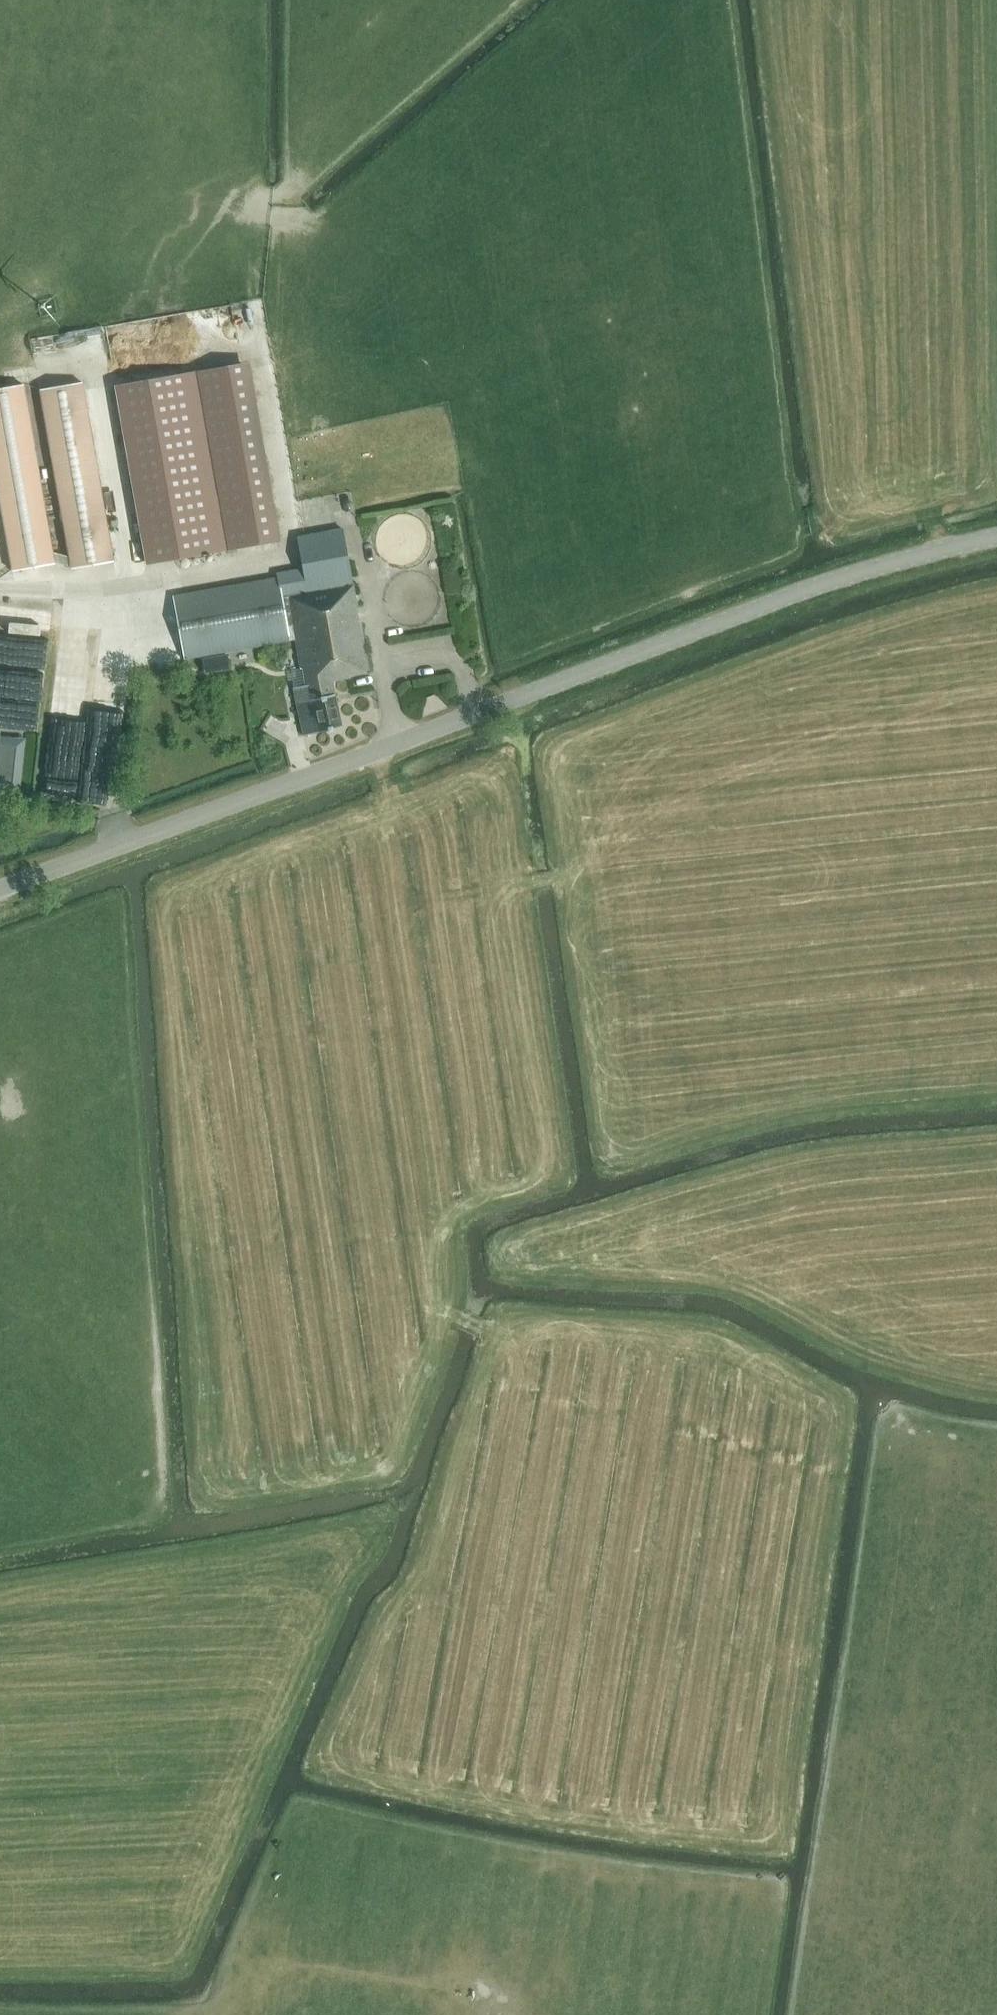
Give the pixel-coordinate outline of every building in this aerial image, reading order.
[(273,541),(242,364),(194,372),(225,550),(273,541)] [(194,372),(115,386),(146,564),(225,550),(194,372)] [(115,561),(84,382),(41,389),(72,568),(115,561)] [(12,571),(54,563),(23,385),(0,389),(0,499),(12,571)] [(303,569),(276,574),(277,577),(277,578),(281,599),(353,584),(342,529),(298,537),(303,569)] [(353,584),(281,599),(277,578),(174,596),(185,659),(289,641),(287,627),(293,626),(300,669),(302,669),(305,686),(293,688),(303,736),(342,728),(333,681),(352,677),(352,675),(370,671),(353,584)] [(204,670),(229,666),(227,654),(202,659),(204,670)] [(88,789),(122,790),(127,677),(92,676),(88,789)] [(17,788),(22,741),(0,739),(0,786),(17,788)]
